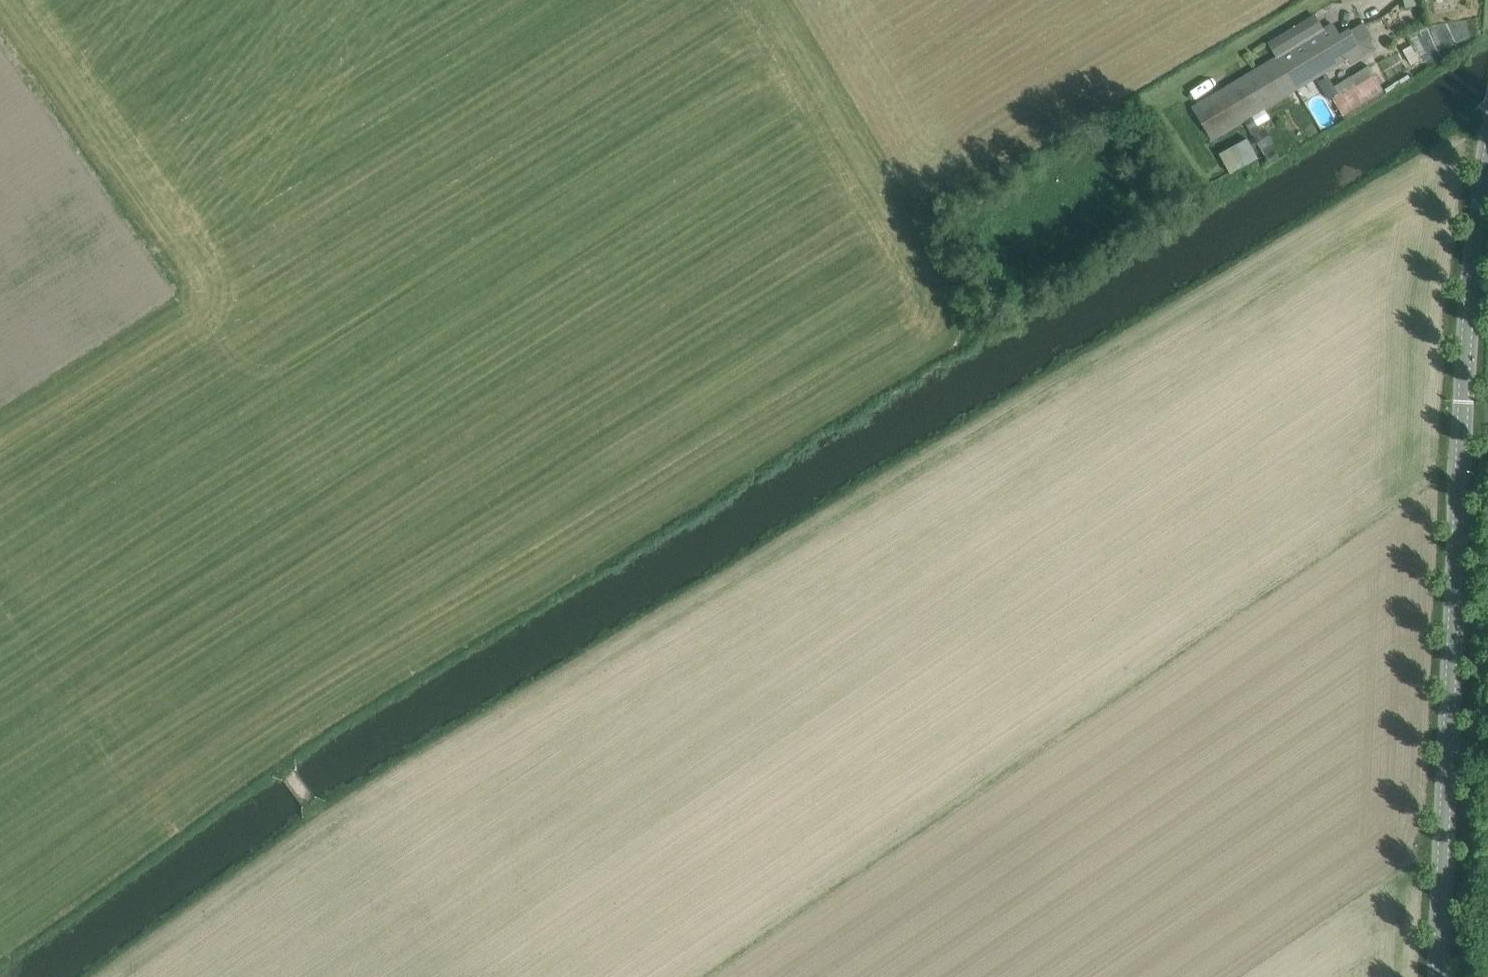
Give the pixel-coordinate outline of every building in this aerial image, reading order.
[(1317,15),(1269,44),(1277,58),(1280,56),(1289,72),(1287,73),(1296,89),(1348,58),(1352,65),(1366,56),(1366,55),(1350,29),(1340,35),(1334,25),(1325,30),(1317,15)] [(1364,22),(1350,29),(1366,55),(1376,49),(1371,41),(1374,39),(1364,22)] [(1277,58),(1194,108),(1212,139),(1296,89),(1287,73),(1289,72),(1280,56),(1277,58)] [(1371,65),(1336,86),(1340,93),(1333,98),(1343,114),(1384,90),(1376,76),(1378,75),(1371,65)] [(1324,89),(1331,99),(1333,98),(1340,93),(1336,86),(1334,83),(1324,89)] [(1246,134),(1256,156),(1273,148),(1263,126),(1246,134)] [(1217,150),(1227,172),(1256,159),(1245,137),(1217,150)]
